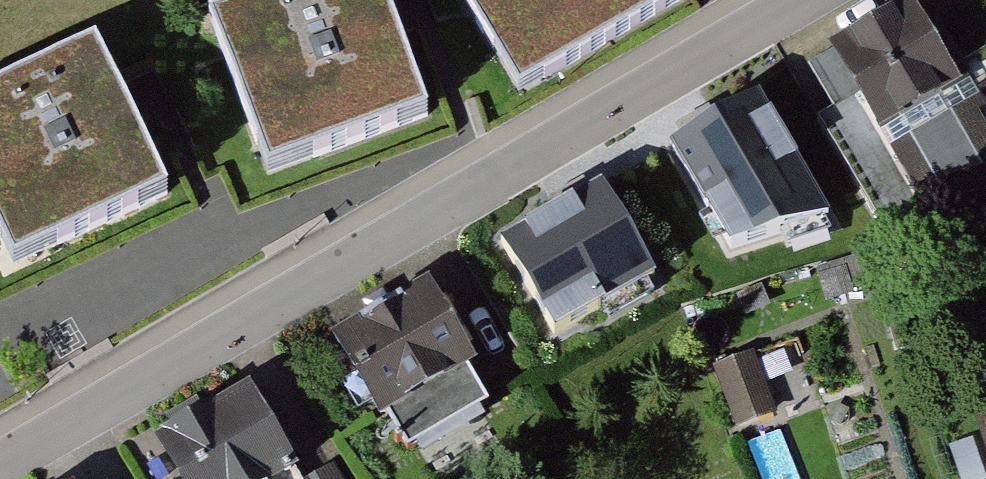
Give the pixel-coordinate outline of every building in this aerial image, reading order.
[(201,19),(255,185),(434,128),(395,12),(391,0),(257,0),(201,19)] [(693,0),(469,0),(521,94),(693,0)] [(942,0),(900,0),(841,33),(868,83),(888,118),(979,68),(970,51),(942,0)] [(0,74),(0,270),(168,201),(120,95),(91,31),(0,74)] [(970,51),(979,68),(888,118),(868,83),(827,107),(896,217),(925,198),(985,176),(985,43),(970,51)] [(835,192),(779,97),(673,159),(729,254),(835,192)] [(652,272),(600,187),(496,251),(548,336),(652,272)] [(489,425),(416,296),(328,346),(401,475),(489,425)] [(737,354),(756,415),(820,396),(801,334),(737,354)] [(741,386),(700,402),(723,464),(764,449),(741,386)] [(238,402),(142,457),(155,478),(282,478),(238,402)] [(968,433),(983,478),(985,478),(985,427),(968,433)]
